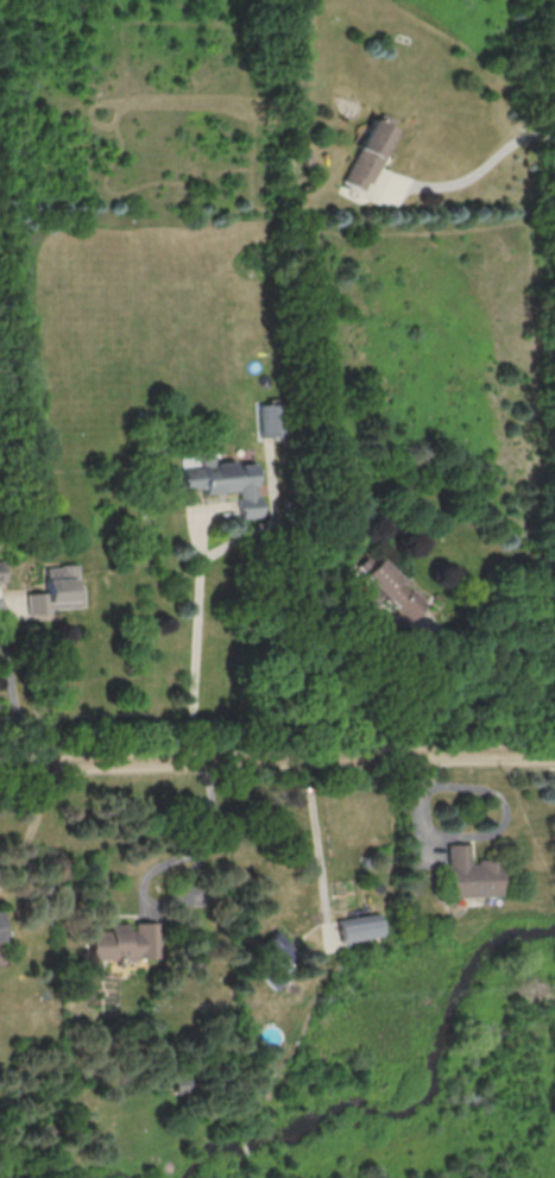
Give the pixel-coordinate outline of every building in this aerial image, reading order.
[(384,114),(395,120),(391,128),(397,131),(370,185),(366,183),(362,191),(341,181),(371,121),(378,125),(384,114)] [(183,467),(200,466),(198,454),(213,453),(217,462),(252,460),(257,511),(244,512),(241,486),(206,490),(206,484),(184,486),(183,467)] [(374,561),(420,603),(399,625),(387,613),(392,609),(359,578),(374,561)] [(45,565),(75,563),(75,580),(71,580),(72,585),(80,585),(81,606),(48,607),(49,613),(24,615),(23,593),(46,592),(45,565)] [(497,896),(496,860),(467,860),(466,844),(445,844),(446,897),(497,896)] [(333,918),(336,941),(377,937),(374,914),(333,918)] [(89,959),(159,959),(158,922),(130,922),(130,923),(108,923),(108,930),(89,930),(89,959)] [(285,952),(290,947),(272,930),(252,950),(264,961),(253,972),(272,990),(297,963),(285,952)]
